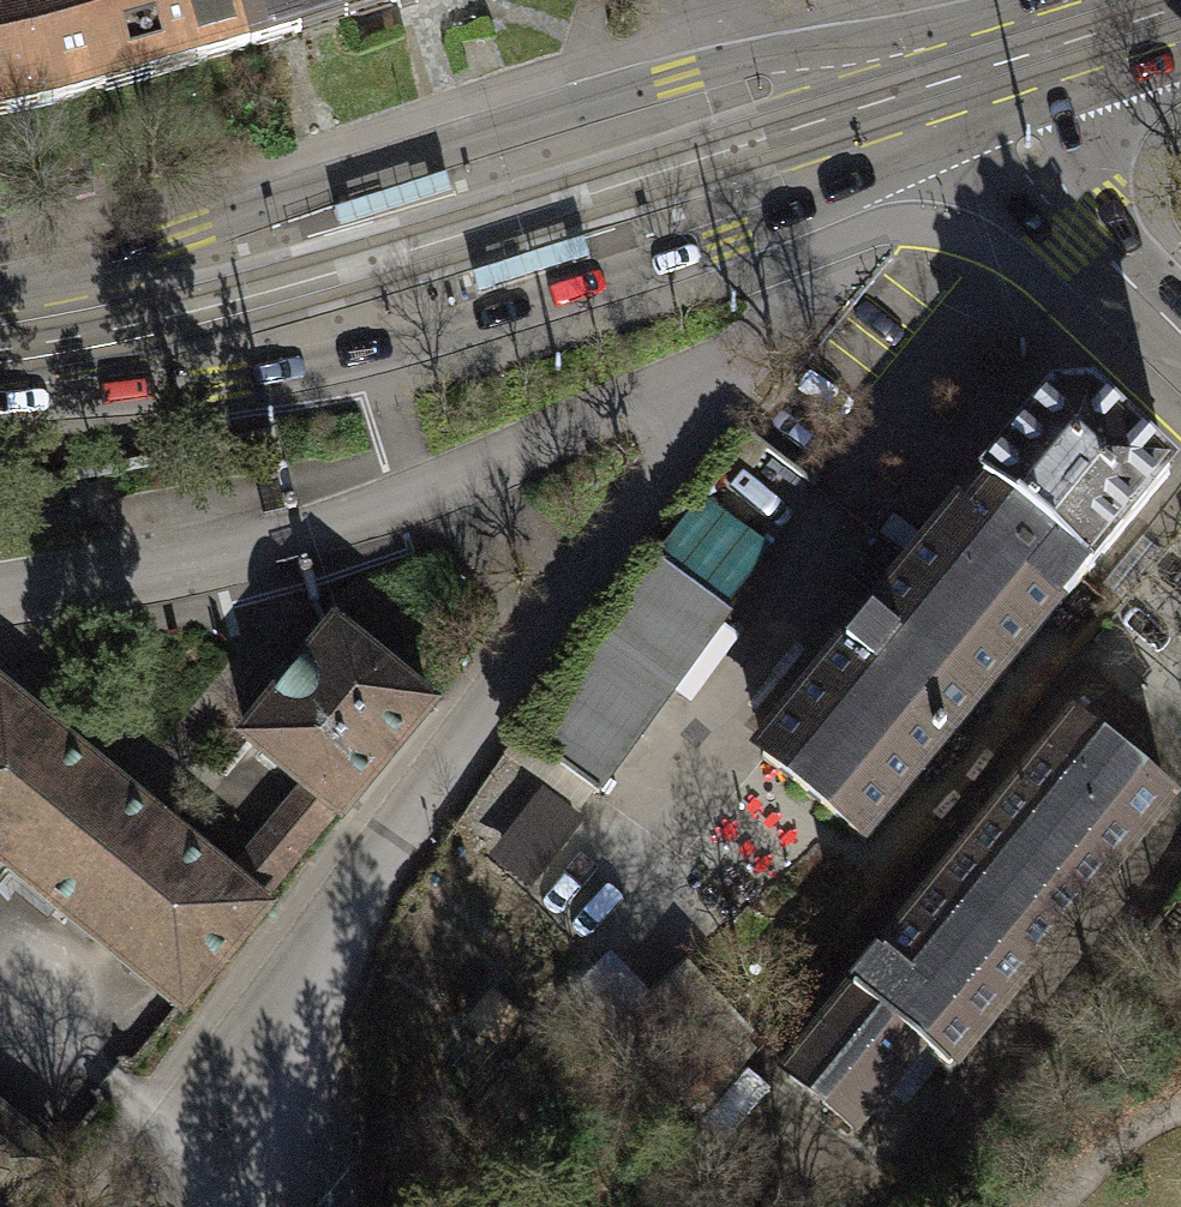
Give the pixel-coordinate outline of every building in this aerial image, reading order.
[(51,104),(26,0),(0,0),(0,115),(51,104)] [(51,104),(106,88),(102,76),(191,50),(195,63),(250,47),(235,0),(26,0),(51,104)] [(250,47),(301,30),(297,18),(355,0),(235,0),(250,47)] [(1170,474),(1092,400),(1055,402),(982,489),(993,498),(1087,576),(1170,474)] [(865,844),(1087,576),(993,498),(968,527),(959,520),(762,759),(865,844)] [(647,561),(517,736),(595,795),(725,620),(647,561)] [(303,786),(336,813),(340,817),(431,707),(335,628),(290,684),(245,738),(303,786)] [(182,1009),(266,908),(261,904),(228,877),(0,689),(0,859),(182,1009)] [(949,1074),(1171,804),(1075,726),(787,1076),(855,1131),(921,1051),(949,1074)] [(336,813),(303,786),(228,877),(261,904),(336,813)] [(689,978),(625,1036),(682,1098),(746,1041),(689,978)] [(57,1161),(0,1113),(0,1206),(19,1206),(57,1161)]
